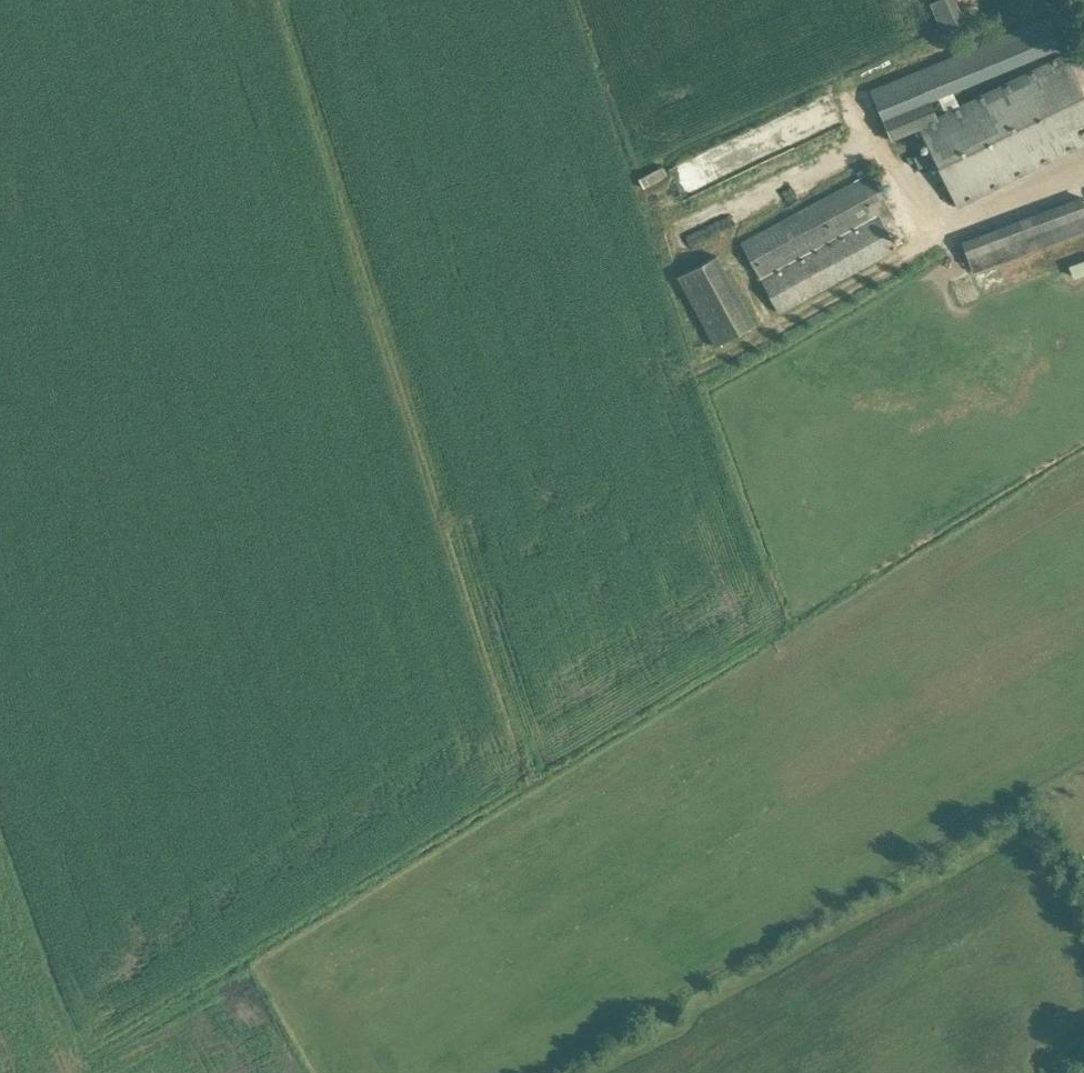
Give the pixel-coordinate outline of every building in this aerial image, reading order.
[(944,36),(966,26),(954,0),(935,0),(929,3),(944,36)] [(869,89),(881,118),(1060,45),(1048,16),(869,89)] [(957,206),(1083,143),(1083,97),(1063,54),(918,126),(957,206)] [(741,242),(778,311),(896,248),(883,223),(895,217),(871,172),(741,242)] [(1064,238),(1083,230),(1083,201),(1083,197),(1053,208),(1064,238)] [(674,271),(709,344),(750,324),(715,251),(674,271)]
